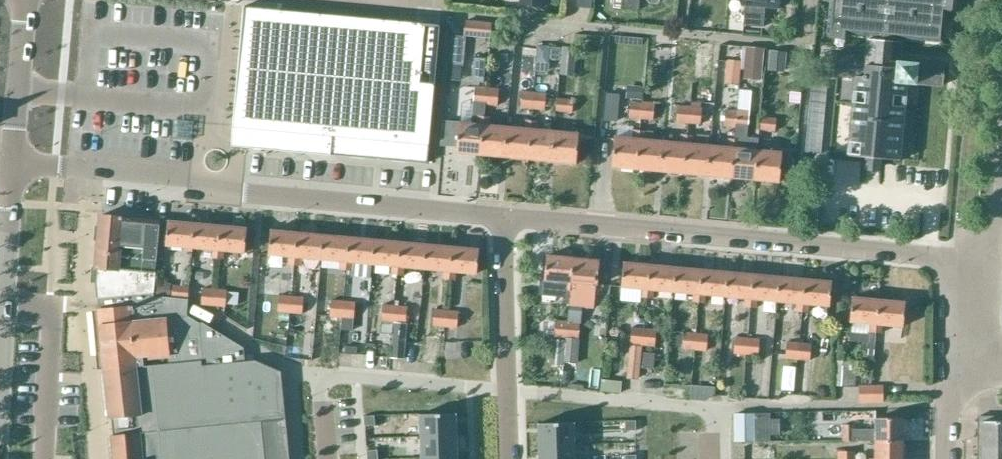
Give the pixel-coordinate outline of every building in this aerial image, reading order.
[(780,0),(742,0),(742,5),(745,6),(743,26),(762,28),(765,8),(779,9),(780,0)] [(826,34),(828,34),(828,32),(847,34),(847,36),(848,36),(849,34),(881,37),(881,40),(868,39),(867,59),(830,56),(828,76),(855,79),(854,89),(851,89),(851,93),(854,94),(854,102),(850,101),(850,106),(853,106),(852,115),(849,114),(849,118),(852,118),(851,128),(847,128),(847,131),(851,131),(850,140),(846,140),(845,143),(850,144),(849,154),(845,153),(845,157),(867,159),(867,167),(880,169),(881,159),(903,162),(903,158),(899,158),(900,148),(903,149),(904,145),(900,144),(901,135),(905,135),(905,133),(902,132),(903,123),(905,124),(906,119),(903,119),(904,110),(907,110),(907,107),(904,106),(905,98),(909,98),(909,94),(905,94),(906,85),(917,86),(917,83),(943,86),(945,66),(898,62),(900,42),(888,41),(889,38),(943,43),(946,13),(948,13),(948,11),(946,11),(947,0),(829,0),(827,0),(827,2),(829,2),(826,34)] [(244,7),(232,145),(246,147),(427,163),(440,25),(244,7)] [(465,20),(463,36),(491,38),(492,22),(465,20)] [(536,64),(536,72),(547,73),(549,59),(550,47),(538,46),(536,64)] [(560,75),(574,76),(576,47),(563,46),(560,75)] [(764,49),(746,47),(744,67),(762,69),(764,49)] [(769,65),(785,66),(786,52),(770,51),(769,65)] [(475,59),(472,83),(485,84),(488,60),(475,59)] [(726,84),(738,85),(740,61),(728,60),(726,84)] [(693,68),(682,67),(681,77),(692,78),(693,68)] [(811,83),(804,152),(820,154),(827,84),(811,83)] [(627,86),(626,99),(643,101),(644,95),(644,88),(627,86)] [(473,89),(472,105),(473,105),(486,106),(487,90),(473,89)] [(487,90),(486,106),(496,107),(498,91),(487,90)] [(521,109),(533,110),(534,94),(523,93),(521,109)] [(534,94),(533,110),(545,111),(546,95),(534,94)] [(604,121),(616,122),(618,96),(606,95),(604,121)] [(556,112),(572,113),(573,101),(557,99),(556,112)] [(629,119),(641,120),(642,104),(631,103),(629,119)] [(642,104),(641,120),(652,121),(654,105),(642,104)] [(443,123),(441,148),(457,150),(457,154),(481,156),(485,118),(486,106),(473,105),(471,125),(443,123)] [(677,124),(688,125),(690,109),(678,108),(677,124)] [(690,109),(688,125),(700,126),(702,110),(690,109)] [(723,127),(735,129),(736,113),(725,112),(723,127)] [(749,115),(736,113),(735,129),(734,140),(730,179),(756,181),(758,152),(757,152),(759,138),(747,137),(747,130),(749,115)] [(481,156),(505,158),(507,128),(489,127),(490,118),(485,118),(481,156)] [(759,131),(774,132),(775,120),(760,119),(759,131)] [(507,128),(505,158),(528,160),(532,122),(525,121),(525,130),(507,128)] [(528,160),(551,162),(554,133),(537,131),(538,122),(532,122),(528,160)] [(637,170),(641,132),(633,131),(633,140),(615,139),(613,168),(637,170)] [(661,173),(664,143),(645,141),(646,132),(641,132),(637,170),(661,173)] [(554,133),(551,162),(576,165),(579,135),(554,133)] [(680,144),(664,143),(661,173),(685,175),(688,136),(681,135),(680,144)] [(685,175),(708,177),(711,148),(693,146),(694,137),(688,136),(685,175)] [(708,177),(730,179),(734,140),(729,140),(728,149),(711,148),(708,177)] [(758,152),(756,181),(780,183),(783,154),(758,152)] [(97,286),(99,301),(152,295),(156,252),(159,228),(146,226),(146,222),(100,218),(94,272),(97,272),(95,286),(97,286)] [(168,223),(166,246),(185,248),(185,252),(192,253),(193,249),(194,226),(168,223)] [(220,228),(194,226),(193,249),(204,250),(204,257),(210,258),(210,260),(217,260),(220,228)] [(220,228),(217,260),(223,261),(224,252),(244,254),(246,230),(220,228)] [(288,267),(293,267),(296,235),(269,233),(267,256),(288,258),(288,267)] [(322,237),(296,235),(293,267),(299,268),(299,259),(320,261),(322,237)] [(322,237),(320,261),(341,263),(340,271),(345,272),(348,240),(322,237)] [(348,240),(345,272),(351,272),(351,275),(368,276),(369,271),(371,271),(371,265),(373,242),(348,240)] [(391,276),(396,277),(399,244),(373,242),(371,265),(392,267),(391,276)] [(399,244),(396,277),(403,277),(404,269),(423,271),(425,247),(399,244)] [(442,281),(448,282),(451,249),(425,247),(423,271),(443,272),(442,281)] [(451,249),(448,282),(455,282),(456,274),(475,275),(477,251),(451,249)] [(570,293),(573,260),(547,257),(544,281),(540,281),(539,293),(569,296),(570,293)] [(569,296),(569,305),(594,307),(596,286),(597,287),(599,263),(573,260),(570,293),(569,296)] [(639,299),(647,300),(650,267),(623,265),(621,288),(640,290),(639,299)] [(650,267),(647,300),(653,300),(654,292),(673,293),(675,270),(650,267)] [(701,272),(675,270),(673,293),(693,295),(692,304),(698,305),(701,272)] [(727,274),(701,272),(698,305),(704,305),(705,296),(725,298),(727,274)] [(744,309),(750,310),(753,277),(727,274),(725,298),(745,300),(744,309)] [(776,303),(778,279),(753,277),(750,310),(755,310),(755,301),(776,303)] [(795,313),(801,314),(804,281),(778,279),(776,303),(796,304),(795,313)] [(804,281),(801,314),(807,314),(808,305),(829,307),(831,284),(804,281)] [(154,298),(168,300),(169,287),(155,286),(154,298)] [(172,287),(171,300),(188,301),(189,289),(172,287)] [(201,306),(213,307),(214,291),(202,290),(201,306)] [(214,291),(213,307),(224,308),(224,306),(226,294),(226,292),(214,291)] [(152,295),(99,301),(97,301),(99,312),(96,313),(102,372),(142,368),(141,356),(149,355),(150,358),(165,357),(166,366),(199,363),(200,368),(243,363),(243,365),(252,364),(252,362),(243,359),(244,351),(200,325),(196,325),(185,319),(186,317),(186,316),(188,301),(171,300),(168,300),(154,298),(152,298),(152,295)] [(277,313),(289,314),(291,298),(279,297),(277,313)] [(291,298),(289,314),(301,315),(303,299),(291,298)] [(852,299),(850,323),(851,323),(850,341),(863,342),(862,357),(873,358),(875,335),(878,302),(852,299)] [(329,318),(341,319),(342,303),(331,302),(329,318)] [(878,302),(875,335),(880,335),(881,326),(902,328),(904,304),(878,302)] [(342,303),(341,319),(342,319),(352,320),(354,304),(342,303)] [(380,332),(392,333),(393,324),(394,308),(383,307),(380,332)] [(393,324),(392,333),(391,357),(403,358),(405,325),(404,325),(406,309),(394,308),(393,324)] [(432,328),(444,329),(445,312),(433,311),(432,328)] [(457,314),(445,312),(444,329),(455,330),(457,314)] [(568,312),(567,323),(569,323),(578,324),(580,325),(582,313),(568,312)] [(342,319),(341,331),(351,332),(352,320),(342,319)] [(553,338),(564,339),(565,323),(554,322),(553,338)] [(565,323),(564,339),(563,342),(561,363),(562,363),(574,364),(578,324),(569,323),(567,323),(565,323)] [(630,345),(641,347),(643,331),(631,329),(630,345)] [(643,331),(641,347),(653,348),(654,332),(643,331)] [(682,350),(693,351),(695,335),(683,334),(682,350)] [(695,335),(693,351),(705,353),(707,337),(695,335)] [(733,355),(745,356),(746,340),(734,339),(733,355)] [(561,363),(563,342),(549,340),(547,365),(561,366),(562,363),(561,363)] [(746,340),(745,356),(757,357),(758,341),(746,340)] [(785,360),(797,361),(798,344),(786,343),(785,360)] [(798,344),(797,361),(809,362),(811,346),(798,344)] [(346,346),(345,353),(357,355),(357,347),(346,346)] [(642,348),(630,347),(627,380),(639,381),(642,348)] [(643,353),(641,369),(653,370),(655,354),(643,353)] [(835,386),(856,387),(856,370),(849,370),(849,361),(837,360),(835,386)] [(142,368),(102,372),(108,422),(110,422),(112,438),(110,439),(112,458),(288,458),(280,373),(252,366),(243,365),(200,368),(199,363),(166,366),(142,368)] [(799,387),(797,365),(785,366),(787,388),(799,387)] [(679,395),(702,396),(703,384),(679,382),(679,395)] [(870,385),(858,385),(858,401),(870,401),(870,385)] [(882,385),(870,385),(870,401),(882,401),(882,385)] [(581,401),(566,401),(567,416),(582,416),(581,401)] [(456,413),(421,414),(421,436),(457,435),(456,413)] [(749,413),(734,414),(734,441),(755,441),(754,413),(749,413)] [(374,415),(364,416),(365,426),(375,425),(374,415)] [(976,416),(976,458),(1001,458),(1001,417),(976,416)] [(636,420),(625,420),(625,430),(636,430),(636,420)] [(855,425),(842,425),(842,441),(874,441),(901,441),(901,421),(874,421),(874,429),(855,429),(855,426),(855,425)] [(574,422),(538,423),(539,445),(575,444),(574,422)] [(841,422),(819,423),(820,438),(841,437),(841,422)] [(818,425),(791,424),(791,435),(817,436),(818,425)] [(457,435),(421,436),(422,458),(457,457),(457,435)] [(874,441),(874,458),(869,458),(901,458),(901,441),(874,441)] [(761,443),(730,443),(730,458),(761,458),(761,443)] [(539,445),(539,458),(575,458),(575,444),(539,445)] [(367,450),(368,458),(377,458),(378,458),(377,449),(367,450)]
